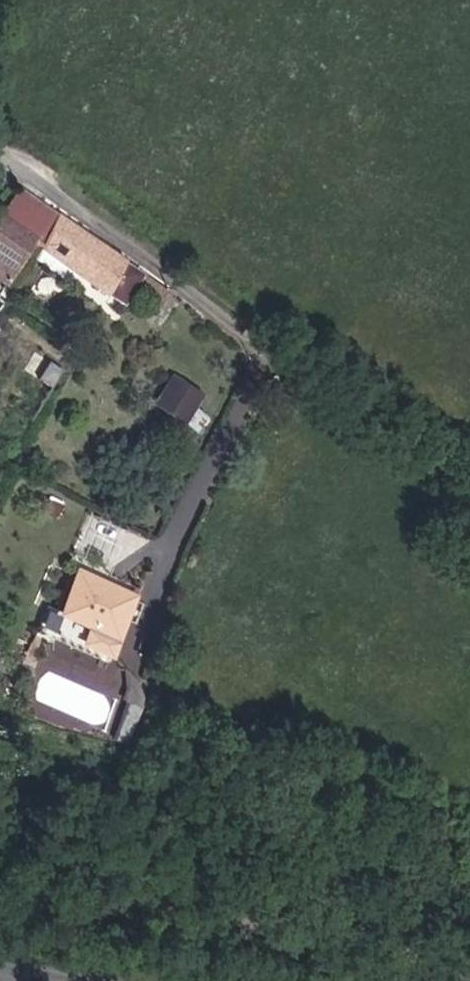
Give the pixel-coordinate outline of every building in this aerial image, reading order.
[(0,215),(0,275),(5,278),(31,241),(145,319),(167,289),(19,188),(0,215)] [(182,422),(200,392),(171,375),(153,405),(182,422)] [(52,605),(106,631),(125,593),(71,566),(52,605)]
